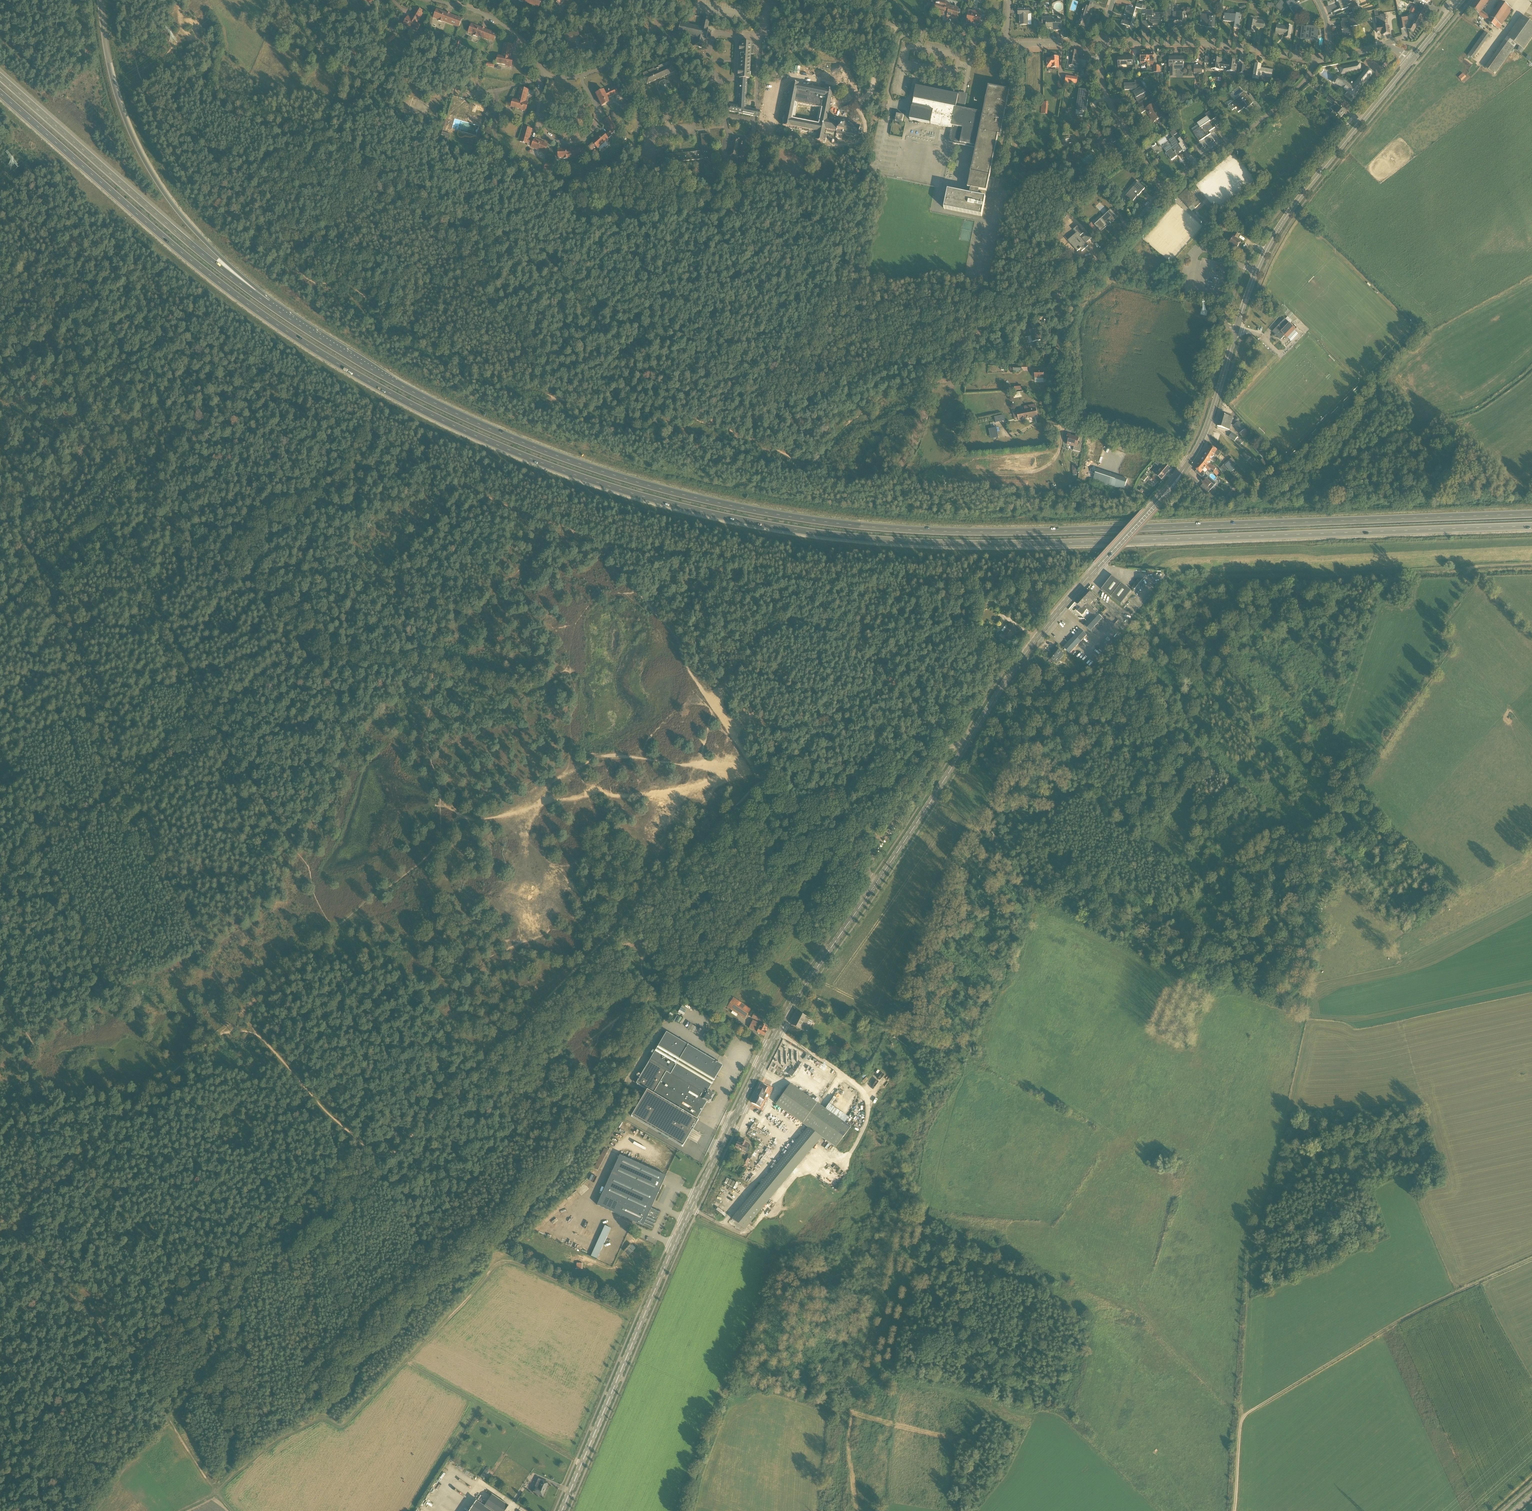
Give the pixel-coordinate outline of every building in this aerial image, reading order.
[(569,0),(555,0),(553,1),(560,7),(563,3),(572,11),(576,6),(569,0)] [(951,6),(951,5),(947,4),(948,2),(941,0),(938,0),(936,8),(934,7),(932,13),(944,16),(945,11),(949,12),(947,17),(957,19),(959,13),(960,14),(961,10),(958,10),(959,8),(951,6)] [(1298,3),(1299,2),(1298,0),(1291,0),(1287,3),(1290,8),(1293,6),(1300,18),(1307,13),(1304,9),(1303,10),(1298,3)] [(1338,3),(1339,3),(1342,10),(1348,8),(1349,10),(1358,6),(1357,4),(1356,3),(1356,2),(1355,0),(1336,0),(1338,3)] [(1481,12),(1489,0),(1477,0),(1471,9),(1488,21),(1488,22),(1499,29),(1513,9),(1502,1),(1490,18),(1481,12)] [(1092,9),(1093,4),(1087,2),(1086,7),(1083,6),(1077,25),(1085,27),(1091,9),(1092,9)] [(1419,5),(1418,5),(1416,11),(1414,14),(1417,15),(1423,19),(1428,10),(1419,5)] [(1146,20),(1148,20),(1149,27),(1153,27),(1153,25),(1162,24),(1162,17),(1163,17),(1163,13),(1153,13),(1153,10),(1146,11),(1146,6),(1143,6),(1143,7),(1142,10),(1142,15),(1146,15),(1146,20)] [(1130,27),(1136,10),(1127,7),(1124,15),(1128,16),(1126,22),(1122,21),(1121,24),(1130,27)] [(417,23),(424,12),(416,8),(410,18),(408,16),(403,25),(407,27),(408,26),(417,32),(420,25),(417,23)] [(443,21),(459,27),(462,19),(449,15),(450,13),(447,12),(447,14),(437,10),(434,18),(439,20),(439,21),(442,22),(443,21)] [(1029,14),(1029,10),(1018,10),(1018,15),(1021,15),(1021,18),(1020,18),(1020,25),(1032,25),(1031,14),(1029,14)] [(986,19),(981,18),(982,15),(969,12),(967,22),(980,24),(981,20),(985,21),(985,23),(989,24),(991,16),(986,15),(986,19)] [(1173,13),(1173,20),(1174,20),(1174,26),(1186,26),(1187,13),(1173,13)] [(1236,16),(1225,14),(1223,21),(1235,23),(1234,29),(1239,30),(1242,15),(1236,14),(1236,16)] [(1215,28),(1215,18),(1210,18),(1210,15),(1201,15),(1201,26),(1206,26),(1206,27),(1209,27),(1209,28),(1215,28)] [(1382,15),(1380,15),(1380,16),(1375,17),(1377,33),(1383,32),(1383,36),(1390,34),(1389,26),(1386,27),(1385,21),(1386,21),(1385,15),(1384,15),(1382,15)] [(1399,16),(1400,23),(1404,23),(1404,21),(1408,20),(1407,15),(1399,16)] [(1423,19),(1417,15),(1414,22),(1412,21),(1408,29),(1414,32),(1417,27),(1419,28),(1423,19)] [(708,29),(708,26),(710,17),(704,16),(701,28),(680,24),(679,27),(677,26),(677,30),(679,30),(678,34),(696,38),(694,46),(703,48),(704,39),(706,40),(707,39),(710,39),(711,31),(708,31),(709,29),(708,29)] [(1529,21),(1522,16),(1515,26),(1507,38),(1517,45),(1524,50),(1531,39),(1531,23),(1529,21)] [(1056,30),(1061,30),(1061,20),(1052,20),(1052,17),(1042,17),(1042,24),(1046,24),(1046,28),(1056,28),(1056,30)] [(1264,23),(1256,21),(1257,18),(1251,17),(1250,21),(1248,31),(1255,32),(1256,28),(1263,28),(1264,23)] [(1352,40),(1351,27),(1360,26),(1359,19),(1350,20),(1350,22),(1341,23),(1342,31),(1343,31),(1344,41),(1352,40)] [(478,36),(493,42),(496,34),(484,29),(485,28),(482,27),(482,28),(471,24),(468,32),(474,34),(474,35),(477,37),(478,36)] [(1290,38),(1293,27),(1287,26),(1287,28),(1277,26),(1276,33),(1285,35),(1285,37),(1290,38)] [(1315,27),(1306,26),(1306,27),(1302,27),(1302,28),(1301,33),(1301,39),(1301,40),(1318,41),(1318,36),(1315,36),(1315,27)] [(567,40),(579,36),(578,30),(565,34),(567,40)] [(1473,59),(1490,35),(1484,32),(1468,56),(1473,59)] [(593,41),(594,45),(599,44),(597,35),(592,36),(592,33),(580,37),(581,40),(580,40),(581,44),(593,41)] [(1495,75),(1517,45),(1507,38),(1485,68),(1495,75)] [(751,46),(751,44),(744,43),(745,40),(741,40),(741,48),(739,48),(739,51),(741,51),(739,72),(738,72),(738,75),(739,75),(739,79),(740,79),(738,107),(729,105),(728,111),(753,116),(754,110),(746,108),(748,79),(749,79),(750,75),(751,75),(751,72),(750,72),(751,55),(752,55),(753,46),(751,46)] [(507,65),(507,66),(511,67),(513,57),(511,57),(512,45),(504,44),(502,56),(498,56),(497,63),(507,65)] [(350,49),(348,54),(361,60),(364,55),(350,49)] [(1076,62),(1078,52),(1071,51),(1070,57),(1070,61),(1069,65),(1075,66),(1076,62)] [(1118,69),(1122,69),(1122,66),(1133,66),(1132,56),(1124,56),(1124,58),(1118,58),(1118,69)] [(1059,68),(1059,57),(1052,58),(1052,59),(1047,59),(1047,67),(1052,67),(1052,68),(1059,68)] [(1175,66),(1183,66),(1183,57),(1169,57),(1169,67),(1171,67),(1171,74),(1171,76),(1175,76),(1175,66)] [(1222,62),(1222,60),(1215,59),(1214,62),(1212,62),(1211,69),(1221,70),(1224,70),(1225,63),(1222,62)] [(1235,64),(1235,61),(1228,60),(1228,63),(1225,63),(1224,70),(1227,71),(1236,73),(1237,66),(1235,65),(1235,64)] [(671,65),(670,62),(658,67),(659,68),(655,70),(654,69),(643,74),(644,77),(647,84),(660,79),(661,82),(660,83),(659,87),(658,87),(659,88),(660,91),(660,92),(661,92),(661,91),(665,93),(668,91),(669,91),(670,87),(671,87),(671,86),(670,86),(669,83),(669,82),(668,83),(665,81),(664,81),(663,81),(662,78),(675,72),(672,65),(671,65)] [(1271,78),(1273,71),(1261,68),(1261,65),(1256,64),(1253,79),(1258,80),(1259,76),(1271,78)] [(1351,72),(1361,70),(1360,64),(1350,66),(1351,72)] [(1342,74),(1351,72),(1350,66),(1340,68),(1342,74)] [(1366,85),(1369,82),(1367,81),(1374,73),(1368,68),(1354,85),(1336,76),(1333,82),(1341,86),(1348,92),(1348,93),(1353,97),(1364,84),(1366,85)] [(1066,76),(1065,82),(1077,84),(1078,77),(1066,76)] [(1146,92),(1143,87),(1140,82),(1135,82),(1135,84),(1125,84),(1125,90),(1133,90),(1135,92),(1134,93),(1137,98),(1136,98),(1139,104),(1145,101),(1143,98),(1145,97),(1144,94),(1146,92)] [(790,92),(783,126),(790,128),(790,127),(803,129),(803,130),(808,131),(808,130),(817,132),(816,141),(823,142),(825,130),(837,132),(836,138),(841,139),(842,136),(843,133),(858,136),(859,134),(861,134),(862,130),(860,129),(860,127),(827,120),(833,91),(826,90),(826,91),(811,88),(799,85),(799,84),(792,83),(790,92)] [(1002,128),(1010,91),(989,87),(985,102),(986,102),(983,113),(964,109),(967,94),(959,93),(959,95),(916,87),(910,120),(931,125),(931,124),(952,128),(949,142),(976,148),(968,188),(967,194),(948,190),(945,208),(982,216),(985,198),(978,196),(979,191),(987,192),(987,191),(998,136),(1001,136),(1002,128)] [(521,109),(521,110),(526,112),(528,102),(525,101),(528,90),(520,88),(517,101),(513,100),(511,107),(521,109)] [(607,98),(618,93),(615,88),(605,93),(604,90),(596,94),(602,106),(609,103),(607,98)] [(1086,112),(1089,91),(1079,90),(1076,111),(1086,112)] [(1248,107),(1253,103),(1245,92),(1240,96),(1241,98),(1232,105),(1238,113),(1247,106),(1248,107)] [(1334,103),(1337,99),(1331,94),(1328,97),(1334,103)] [(1148,108),(1146,104),(1139,109),(1142,114),(1146,111),(1149,114),(1150,114),(1155,122),(1162,117),(1154,104),(1148,108)] [(1341,118),(1345,113),(1341,109),(1342,109),(1336,104),(1334,107),(1333,106),(1331,108),(1331,109),(1331,110),(1333,112),(1331,114),(1335,117),(1337,115),(1341,118)] [(1200,141),(1207,136),(1208,136),(1206,134),(1215,127),(1214,128),(1209,122),(1210,121),(1217,117),(1212,110),(1206,114),(1207,117),(1197,123),(1200,128),(1193,132),(1200,141)] [(903,123),(904,116),(904,115),(895,114),(894,117),(896,118),(896,121),(903,123)] [(598,148),(608,139),(612,136),(611,135),(618,130),(609,118),(602,122),(608,131),(604,134),(602,132),(592,142),(598,148)] [(520,142),(528,144),(527,145),(531,147),(544,153),(548,145),(535,139),(534,142),(529,140),(532,129),(524,127),(520,142)] [(451,135),(443,132),(442,135),(446,136),(445,140),(449,141),(451,135)] [(713,174),(710,144),(709,134),(701,135),(702,152),(660,156),(661,163),(704,159),(705,175),(713,174)] [(1116,150),(1112,144),(1117,141),(1113,135),(1100,143),(1110,159),(1123,151),(1121,147),(1116,150)] [(745,159),(747,149),(749,140),(733,137),(730,156),(745,159)] [(1171,160),(1177,156),(1176,155),(1183,150),(1174,137),(1169,140),(1174,147),(1166,152),(1171,160)] [(568,157),(585,157),(585,149),(572,149),(572,148),(569,148),(569,149),(558,149),(558,158),(564,158),(564,159),(568,159),(568,157)] [(551,172),(552,167),(553,165),(545,163),(543,170),(551,172)] [(742,175),(743,169),(722,165),(721,170),(742,175)] [(1138,197),(1145,189),(1138,182),(1125,198),(1131,204),(1137,196),(1138,197)] [(1179,196),(1178,197),(1183,201),(1189,209),(1193,206),(1195,209),(1201,203),(1188,188),(1188,189),(1186,187),(1183,190),(1184,192),(1182,189),(1177,194),(1179,196)] [(1111,224),(1117,218),(1110,210),(1101,219),(1095,225),(1101,232),(1110,224),(1111,225),(1112,224),(1111,224)] [(1082,251),(1088,246),(1080,237),(1084,233),(1077,226),(1074,230),(1077,233),(1068,241),(1071,244),(1074,242),(1077,245),(1074,248),(1077,251),(1079,250),(1080,249),(1082,251)] [(1233,237),(1234,237),(1230,243),(1237,248),(1241,242),(1237,239),(1240,235),(1235,232),(1233,237)] [(1287,338),(1296,329),(1285,319),(1276,328),(1273,332),(1281,340),(1285,336),(1287,338)] [(1042,347),(1040,341),(1041,341),(1039,332),(1042,332),(1041,327),(1033,329),(1033,330),(1030,331),(1033,343),(1035,349),(1042,347)] [(1035,383),(1044,383),(1044,379),(1044,371),(1035,371),(1035,383)] [(1019,420),(1038,416),(1036,405),(1024,407),(1025,411),(1013,413),(1014,419),(1018,418),(1019,420)] [(1231,424),(1232,417),(1221,414),(1220,419),(1227,421),(1226,423),(1231,424)] [(1229,430),(1231,424),(1226,423),(1227,421),(1220,419),(1218,426),(1229,430)] [(1233,426),(1239,433),(1245,429),(1239,421),(1233,426)] [(996,429),(990,430),(992,440),(998,438),(996,429)] [(1235,441),(1238,437),(1231,433),(1229,437),(1229,438),(1235,441)] [(1079,438),(1070,436),(1071,434),(1068,434),(1066,439),(1069,440),(1068,445),(1074,446),(1073,450),(1080,452),(1082,444),(1078,443),(1080,437),(1079,437),(1079,438)] [(1268,455),(1264,451),(1255,440),(1250,445),(1259,455),(1260,454),(1264,459),(1268,455)] [(1211,446),(1207,451),(1214,456),(1214,455),(1218,458),(1221,453),(1217,451),(1217,450),(1211,446)] [(1214,456),(1207,451),(1207,452),(1204,457),(1210,461),(1211,460),(1215,463),(1217,460),(1213,458),(1214,456)] [(1246,461),(1251,457),(1245,451),(1241,456),(1246,461)] [(1201,461),(1210,469),(1214,471),(1215,469),(1216,468),(1209,463),(1210,461),(1204,457),(1201,461)] [(1227,468),(1232,473),(1233,472),(1236,470),(1229,460),(1223,466),(1224,468),(1226,470),(1227,468)] [(1209,470),(1210,469),(1201,461),(1194,468),(1197,470),(1195,472),(1202,478),(1204,475),(1204,472),(1203,471),(1206,468),(1209,470)] [(1162,480),(1171,469),(1165,464),(1156,474),(1162,480)] [(1124,490),(1128,480),(1097,469),(1093,481),(1108,486),(1109,484),(1124,490)] [(1212,483),(1206,478),(1201,483),(1208,488),(1212,484),(1212,483)] [(1121,604),(1132,591),(1112,576),(1102,589),(1121,604)] [(1139,578),(1132,587),(1135,590),(1142,580),(1139,578)] [(1095,601),(1097,599),(1087,589),(1080,596),(1087,603),(1091,598),(1095,601)] [(1103,617),(1097,611),(1087,603),(1080,596),(1075,603),(1081,610),(1084,606),(1093,615),(1093,616),(1085,625),(1091,631),(1103,617)] [(1019,615),(1010,609),(1007,615),(1015,620),(1019,615)] [(1002,634),(1005,636),(1008,639),(1016,629),(1010,624),(1007,627),(1006,625),(1001,631),(1003,632),(1002,634)] [(1070,653),(1087,634),(1081,629),(1064,647),(1070,653)] [(1103,650),(1110,642),(1105,639),(1099,646),(1103,650)] [(1058,658),(1062,653),(1055,647),(1052,652),(1049,657),(1055,662),(1057,664),(1060,660),(1058,658)] [(745,1019),(751,1009),(733,998),(727,1007),(745,1019)] [(809,1020),(805,1017),(806,1016),(799,1012),(792,1025),(805,1032),(809,1025),(807,1024),(809,1020)] [(761,1022),(763,1017),(754,1013),(752,1018),(761,1022)] [(767,1027),(761,1024),(753,1020),(749,1028),(765,1036),(767,1032),(765,1031),(767,1027)] [(701,1036),(704,1031),(688,1021),(685,1026),(701,1036)] [(633,1081),(647,1090),(632,1116),(682,1147),(698,1120),(697,1119),(707,1102),(709,1103),(715,1095),(708,1091),(723,1066),(663,1030),(656,1043),(659,1045),(639,1078),(636,1076),(633,1081)] [(821,1041),(816,1048),(820,1051),(825,1044),(821,1041)] [(836,1056),(840,1048),(830,1043),(826,1050),(836,1056)] [(808,1127),(738,1211),(732,1219),(745,1229),(822,1137),(836,1147),(851,1127),(790,1084),(787,1088),(786,1087),(783,1091),(785,1092),(781,1097),(778,1095),(775,1100),(777,1102),(776,1104),(808,1127)] [(761,1084),(756,1093),(763,1097),(765,1098),(767,1094),(765,1093),(768,1087),(761,1084)] [(752,1103),(760,1108),(765,1098),(763,1097),(756,1093),(752,1103)] [(738,1143),(735,1147),(745,1151),(747,1153),(749,1150),(749,1144),(748,1144),(748,1143),(746,1142),(746,1141),(744,1140),(743,1141),(740,1139),(738,1143)] [(609,1151),(604,1148),(594,1168),(598,1171),(609,1151)] [(620,1154),(597,1204),(643,1225),(651,1229),(659,1212),(660,1212),(651,1208),(666,1176),(620,1154)] [(746,1157),(742,1164),(746,1166),(750,1159),(752,1155),(749,1154),(747,1158),(746,1157)] [(605,1226),(591,1257),(597,1259),(611,1228),(605,1226)] [(485,1476),(489,1471),(485,1469),(480,1477),(484,1480),(486,1477),(485,1476)] [(458,1475),(448,1484),(458,1494),(468,1485),(458,1475)] [(543,1496),(549,1482),(543,1480),(539,1488),(535,1486),(533,1492),(543,1496)] [(509,1506),(500,1500),(499,1502),(491,1497),(484,1505),(477,1500),(469,1510),(505,1510),(509,1506)] [(455,1510),(460,1504),(455,1501),(450,1508),(455,1510)] [(434,1505),(423,1502),(420,1510),(432,1510),(434,1505)]
